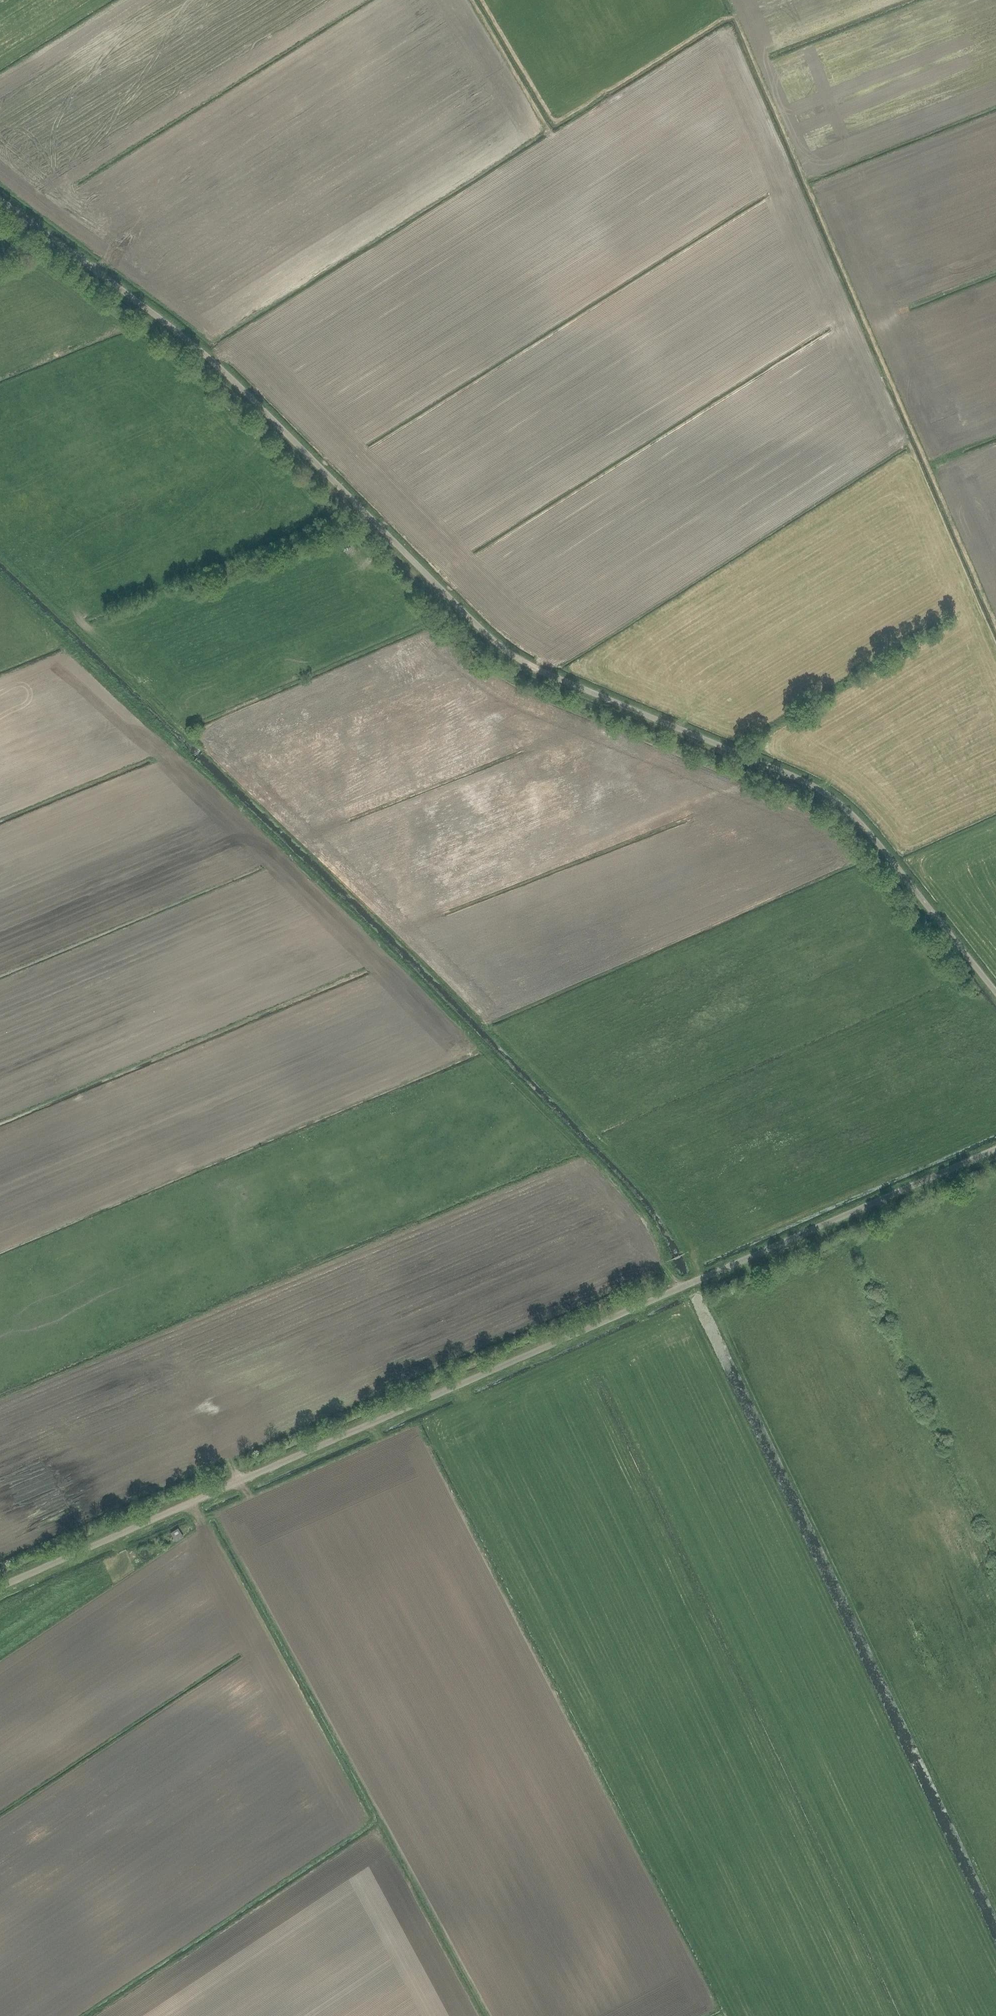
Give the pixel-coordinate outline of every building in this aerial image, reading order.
[(175,1541),(184,1536),(178,1527),(170,1532),(175,1541)]
